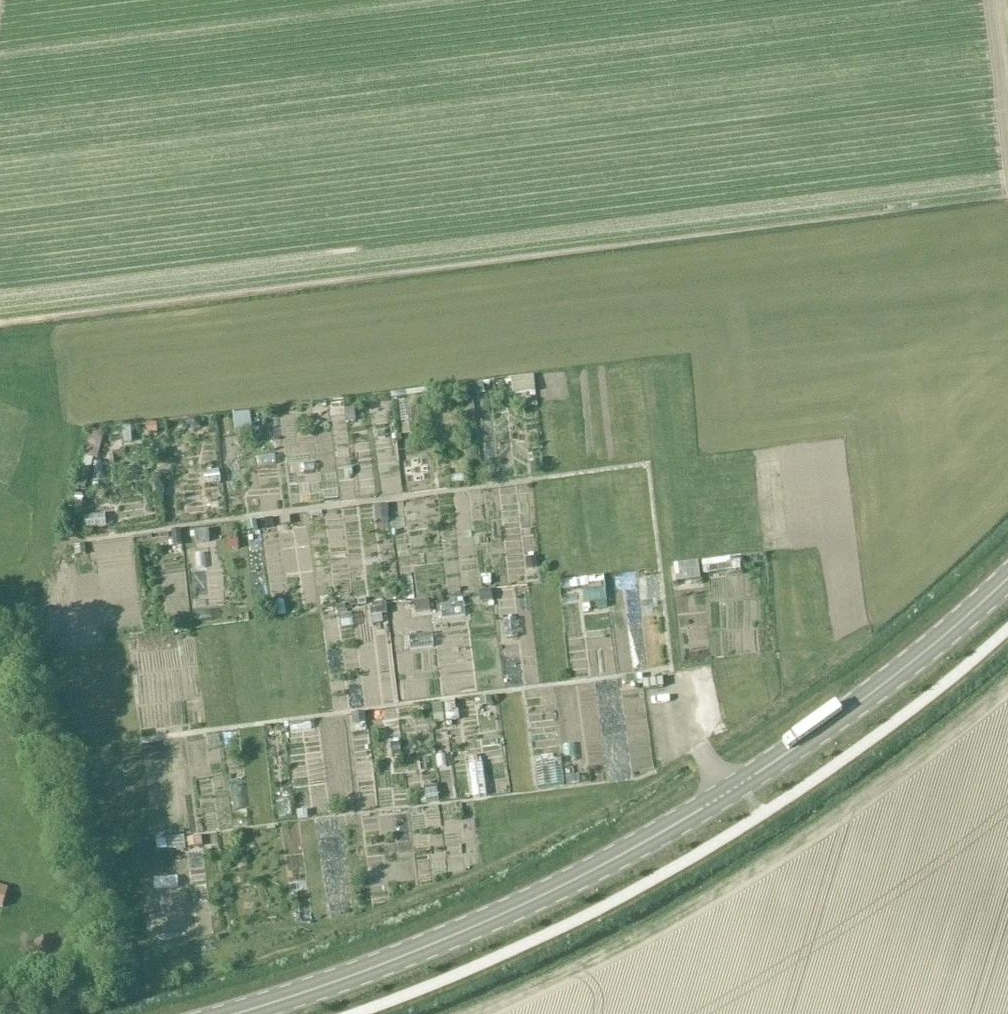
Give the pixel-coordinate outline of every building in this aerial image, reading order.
[(8,888),(0,886),(0,908),(3,909),(8,888)]
